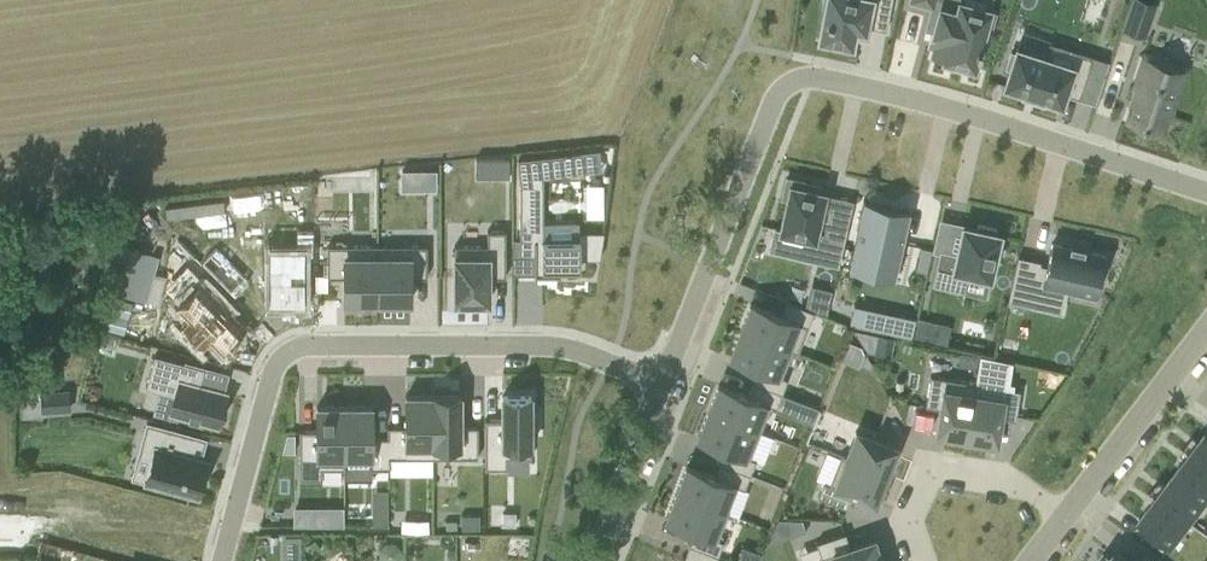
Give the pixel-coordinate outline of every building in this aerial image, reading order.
[(823,5),(825,6),(819,37),(852,44),(856,27),(866,29),(867,25),(887,29),(892,0),(824,0),(823,5)] [(933,6),(928,27),(934,29),(930,44),(935,45),(932,55),(951,61),(950,65),(966,70),(967,65),(975,67),(978,53),(980,54),(981,47),(980,47),(985,27),(990,29),(995,13),(990,12),(991,8),(961,0),(959,0),(959,1),(955,0),(912,0),(933,6)] [(1155,4),(1144,0),(1135,0),(1125,29),(1144,36),(1155,4)] [(1010,67),(1004,84),(1062,103),(1066,92),(1080,97),(1093,56),(1050,42),(1045,56),(1017,46),(1014,52),(1012,51),(1007,66),(1010,67)] [(1185,67),(1146,54),(1135,87),(1139,88),(1128,119),(1161,130),(1166,114),(1169,115),(1185,67)] [(580,258),(600,258),(604,230),(579,230),(578,230),(578,239),(543,239),(543,222),(543,176),(582,172),(580,150),(518,157),(520,178),(520,244),(520,246),(534,246),(534,273),(534,275),(561,275),(561,267),(580,267),(580,258)] [(424,189),(436,189),(436,170),(424,170),(424,189)] [(780,230),(806,236),(801,257),(839,266),(847,229),(819,222),(826,191),(805,187),(806,182),(787,177),(782,197),(787,198),(780,230)] [(918,276),(924,251),(902,246),(910,211),(908,211),(907,214),(864,205),(865,201),(863,201),(847,272),(849,272),(850,269),(892,278),(892,282),(894,282),(896,271),(918,276)] [(957,253),(940,249),(932,284),(961,291),(965,272),(991,278),(1001,233),(996,232),(997,227),(978,223),(977,228),(963,224),(957,253)] [(1101,269),(1105,254),(1085,249),(1085,246),(1083,246),(1083,247),(1072,245),(1072,243),(1070,243),(1070,246),(1052,242),(1047,265),(1040,263),(1040,260),(1019,255),(1008,301),(1030,305),(1034,289),(1067,296),(1068,289),(1096,295),(1098,283),(1100,283),(1103,269),(1101,269)] [(378,305),(378,244),(328,244),(328,276),(345,276),(345,300),(355,300),(355,305),(378,305)] [(428,244),(378,244),(378,305),(400,305),(400,300),(411,300),(411,276),(428,276),(428,244)] [(455,244),(455,300),(458,300),(458,305),(479,305),(479,300),(489,300),(489,276),(506,276),(506,244),(455,244)] [(159,255),(131,247),(118,292),(146,300),(159,255)] [(828,311),(832,289),(810,284),(805,306),(828,311)] [(106,329),(122,333),(131,302),(115,298),(106,329)] [(798,353),(814,311),(786,300),(781,314),(752,303),(741,329),(793,350),(792,350),(798,353)] [(916,318),(900,314),(896,333),(911,336),(916,318)] [(921,316),(917,334),(931,338),(935,320),(921,316)] [(783,376),(792,350),(793,350),(741,329),(731,356),(760,367),(754,381),(782,392),(788,378),(783,376)] [(868,352),(875,353),(879,335),(856,330),(868,352)] [(864,352),(861,345),(848,340),(841,358),(859,366),(864,352)] [(218,424),(227,392),(200,384),(204,368),(155,354),(146,387),(175,395),(171,412),(218,424)] [(974,394),(975,394),(977,382),(931,375),(926,405),(941,407),(937,432),(967,437),(974,394)] [(777,407),(782,392),(754,381),(749,395),(720,384),(709,410),(761,431),(771,404),(777,407)] [(1015,419),(1021,389),(1005,387),(1003,398),(975,394),(974,394),(967,437),(996,442),(1000,417),(1015,419)] [(43,390),(44,411),(69,410),(68,389),(43,390)] [(433,457),(434,394),(406,394),(406,425),(388,425),(388,436),(389,436),(389,456),(391,456),(433,457)] [(478,457),(478,426),(461,426),(461,395),(434,394),(433,457),(478,457)] [(531,457),(531,430),(537,430),(537,412),(531,412),(531,395),(503,394),(503,419),(485,419),(485,468),(508,468),(508,457),(531,457)] [(820,407),(811,403),(805,418),(814,421),(820,407)] [(344,468),(345,405),(317,405),(317,429),(300,429),(300,479),(322,478),(322,468),(344,468)] [(389,436),(388,436),(372,436),(372,405),(345,405),(344,468),(345,479),(372,478),(372,468),(391,468),(391,456),(389,456),(389,436)] [(750,457),(761,431),(709,410),(699,437),(727,448),(722,462),(750,473),(756,459),(750,457)] [(202,470),(205,459),(187,454),(192,434),(148,422),(140,449),(154,453),(146,482),(199,496),(205,471),(202,470)] [(898,446),(857,430),(846,457),(846,458),(887,474),(898,446)] [(1172,545),(1206,499),(1206,430),(1139,520),(1172,545)] [(876,502),(887,474),(846,458),(846,457),(841,455),(829,483),(824,481),(818,496),(847,507),(852,493),(876,502)] [(734,484),(744,488),(750,473),(722,462),(716,476),(688,465),(677,492),(723,510),(724,509),(734,484)] [(729,511),(724,509),(723,510),(677,492),(666,518),(695,530),(690,544),(718,555),(724,540),(718,538),(729,511)] [(373,509),(374,524),(389,524),(389,509),(373,509)] [(503,525),(517,525),(517,512),(503,512),(503,525)] [(480,514),(462,514),(462,528),(480,528),(480,514)] [(778,518),(768,543),(805,531),(801,519),(778,518)] [(823,560),(882,560),(874,538),(850,546),(845,532),(817,542),(823,560)] [(285,547),(301,547),(301,535),(285,535),(285,547)] [(320,550),(315,541),(304,548),(309,556),(320,550)] [(684,558),(692,560),(716,560),(718,555),(690,544),(684,558)] [(758,549),(743,544),(738,560),(755,560),(758,549)] [(1115,552),(1112,555),(1109,553),(1103,560),(1127,560),(1115,552)]
